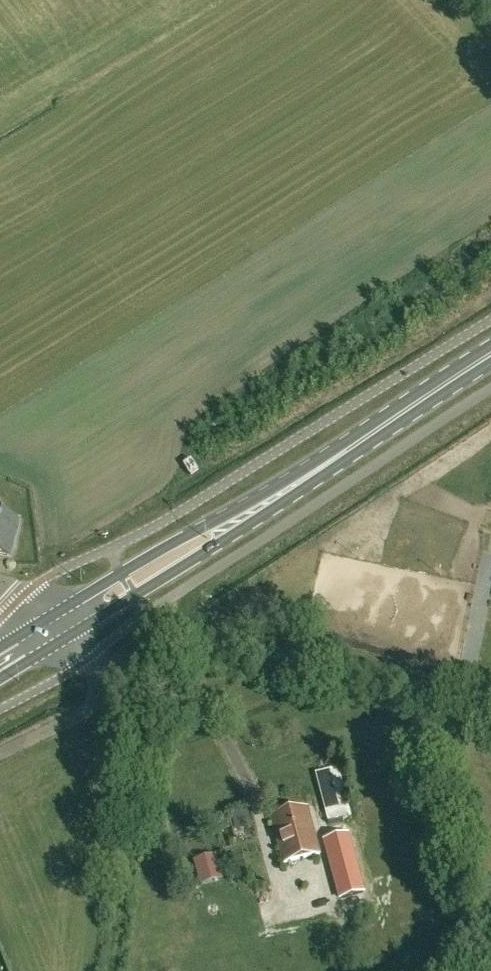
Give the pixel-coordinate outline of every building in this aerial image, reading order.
[(19,521),(0,517),(0,555),(9,557),(10,550),(13,551),(19,521)] [(352,817),(338,767),(315,774),(329,824),(343,819),(352,817)] [(284,863),(320,854),(309,808),(273,818),(284,863)] [(249,823),(246,812),(231,816),(234,827),(249,823)] [(334,886),(360,882),(352,823),(325,827),(334,886)] [(353,916),(368,908),(363,898),(348,906),(353,916)]
